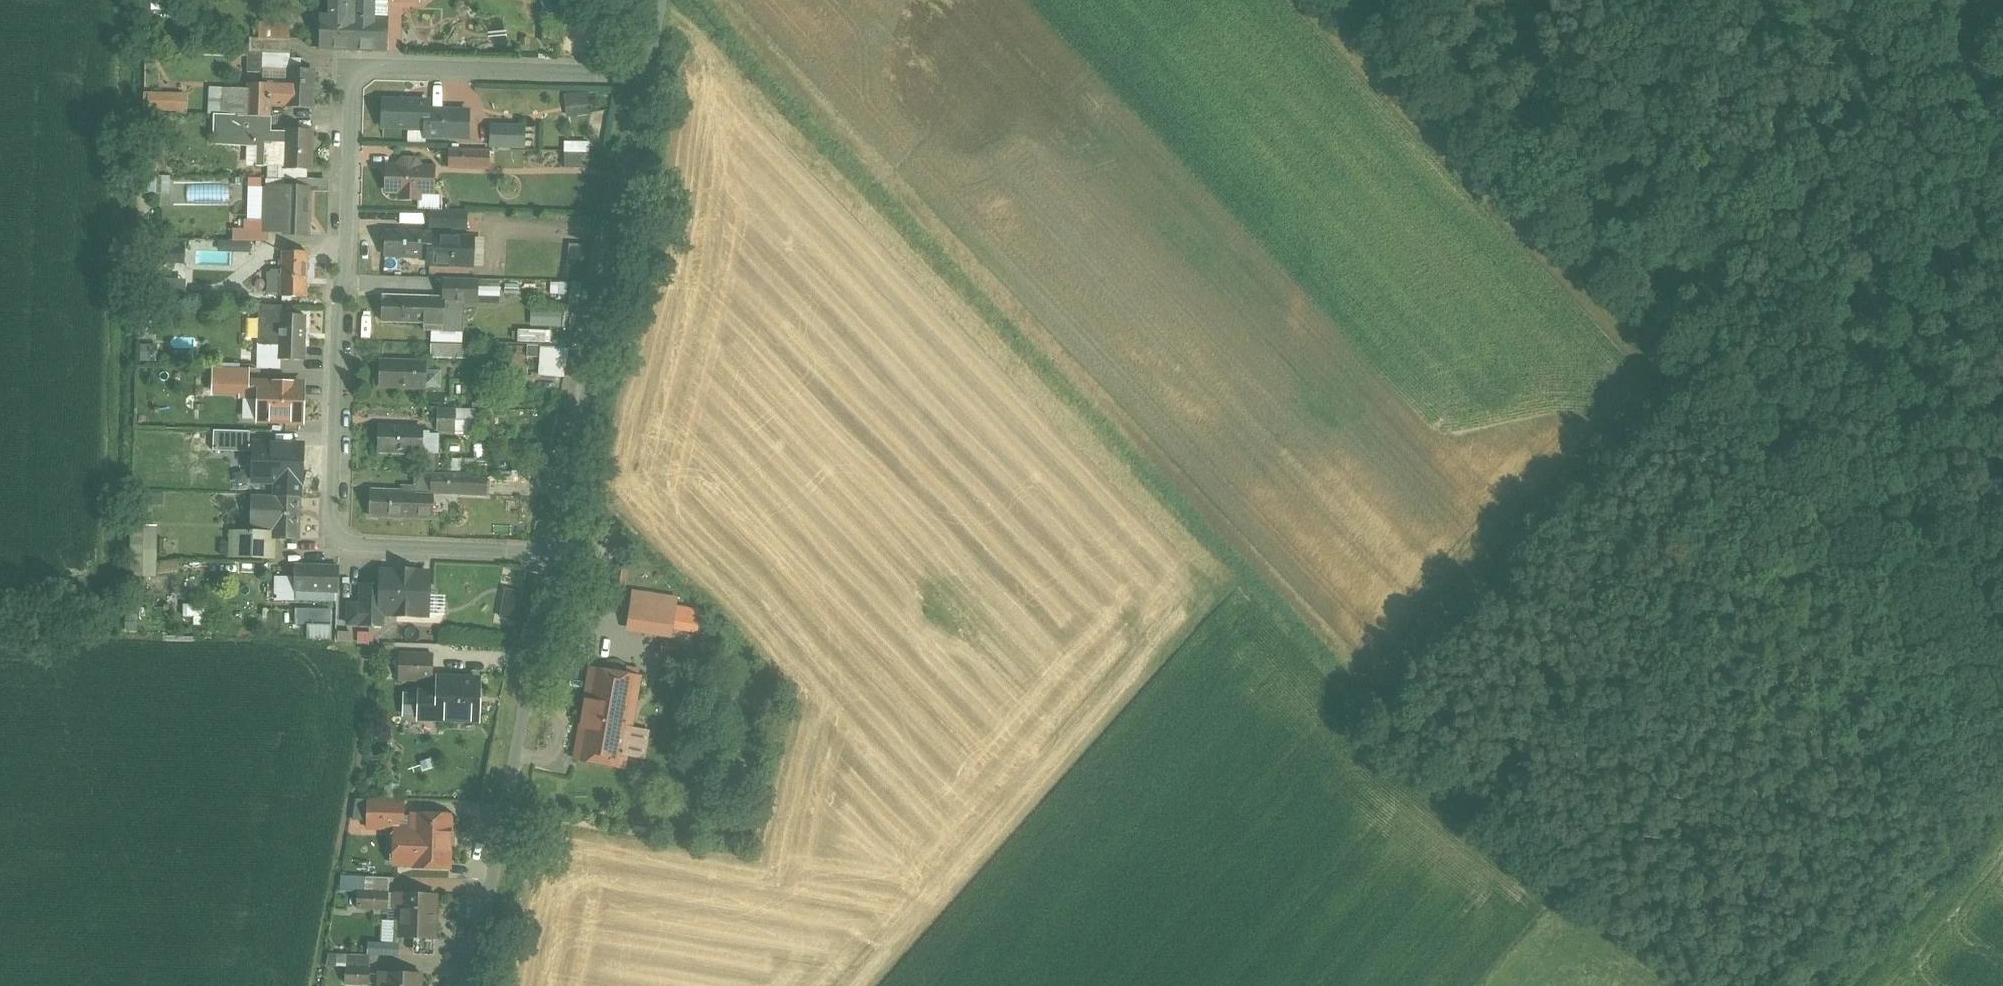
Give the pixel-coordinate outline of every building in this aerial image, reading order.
[(339,17),(321,16),(320,48),(353,48),(355,0),(340,0),(339,17)] [(353,48),(386,49),(387,18),(369,18),(369,0),(355,0),(353,48)] [(250,25),(248,53),(295,54),(295,26),(250,25)] [(563,27),(544,27),(544,42),(563,42),(563,27)] [(288,86),(248,84),(248,89),(247,105),(271,105),(312,107),(314,71),(289,70),(288,86)] [(247,105),(248,89),(206,87),(205,114),(226,115),(247,116),(247,105)] [(429,101),(385,100),(384,125),(428,126),(427,134),(467,135),(467,111),(428,110),(429,101)] [(270,130),(271,105),(247,105),(247,116),(226,115),(225,133),(237,141),(253,143),(255,130),(270,130)] [(493,120),(493,145),(530,145),(530,120),(493,120)] [(270,130),(255,130),(253,143),(253,166),(285,167),(286,131),(270,130)] [(311,132),(286,131),(285,167),(310,168),(311,132)] [(487,169),(487,146),(443,146),(443,169),(487,169)] [(564,147),(564,168),(588,169),(588,147),(564,147)] [(432,196),(433,167),(385,166),(384,195),(432,196)] [(309,234),(310,188),(266,188),(265,211),(256,211),(256,221),(268,221),(268,231),(284,231),(284,233),(309,234)] [(467,213),(431,212),(430,228),(466,229),(467,213)] [(431,233),(386,232),(385,256),(430,257),(431,236),(431,233)] [(473,237),(431,236),(430,257),(430,265),(472,266),(473,237)] [(267,242),(248,241),(247,267),(267,268),(267,242)] [(308,252),(283,251),(282,271),(282,294),(282,297),(307,297),(308,252)] [(282,294),(282,271),(273,271),(269,274),(268,294),(282,294)] [(443,280),(442,299),(473,300),(477,301),(477,282),(443,280)] [(434,299),(434,298),(384,296),(383,321),(423,323),(423,330),(443,330),(444,307),(434,307),(434,299)] [(444,307),(443,330),(471,332),(473,300),(442,299),(434,299),(434,307),(444,307)] [(281,315),(284,315),(284,306),(260,305),(260,320),(281,321),(281,315)] [(281,358),(305,359),(307,316),(284,315),(281,315),(281,321),(260,320),(259,345),(282,346),(281,358)] [(482,358),(482,334),(430,334),(430,358),(482,358)] [(540,348),(539,375),(563,376),(564,348),(540,348)] [(422,385),(422,361),(379,361),(379,385),(422,385)] [(245,395),(260,395),(260,384),(248,383),(248,368),(214,367),(214,392),(242,392),(242,395),(245,395)] [(302,421),(303,384),(260,384),(260,395),(259,420),(302,421)] [(259,420),(260,395),(245,395),(245,419),(259,420)] [(422,428),(379,427),(378,451),(421,452),(422,428)] [(226,459),(244,460),(245,435),(226,434),(226,459)] [(261,454),(261,435),(245,435),(244,460),(259,460),(260,460),(261,454)] [(261,454),(287,455),(287,436),(261,435),(261,454)] [(276,473),(276,496),(300,497),(301,455),(287,455),(261,454),(260,460),(259,460),(259,473),(276,473)] [(484,477),(431,474),(430,492),(485,494),(484,477)] [(416,494),(371,493),(371,516),(433,517),(433,496),(416,496),(416,494)] [(298,538),(300,497),(276,496),(254,496),(253,527),(247,527),(246,554),(274,555),(274,537),(298,538)] [(132,526),(133,571),(163,571),(162,526),(132,526)] [(339,591),(340,566),(296,565),(295,590),(339,591)] [(380,613),(382,613),(428,615),(429,573),(413,573),(413,570),(397,570),(397,572),(382,571),(381,585),(380,613)] [(380,613),(381,585),(361,585),(361,604),(349,604),(348,624),(381,625),(382,613),(380,613)] [(635,593),(629,626),(671,632),(677,599),(635,593)] [(433,655),(399,654),(398,680),(432,681),(433,655)] [(637,677),(590,669),(574,759),(621,767),(637,677)] [(421,693),(420,718),(478,720),(479,679),(439,678),(438,693),(421,693)] [(368,829),(399,829),(400,817),(403,816),(404,800),(369,799),(368,829)] [(451,833),(451,816),(412,815),(412,817),(411,842),(398,842),(398,864),(414,865),(414,867),(450,868),(451,846),(453,844),(453,835),(451,833)] [(398,842),(411,842),(412,817),(403,816),(400,817),(399,829),(398,842)] [(365,891),(389,892),(389,878),(365,877),(365,891)] [(365,891),(357,891),(357,908),(388,909),(389,892),(365,891)] [(435,939),(436,894),(395,892),(394,909),(400,910),(400,938),(435,939)] [(338,954),(327,953),(327,967),(338,967),(338,954)] [(370,955),(346,954),(345,984),(369,985),(370,955)] [(421,973),(380,971),(379,985),(421,985),(421,973)]
